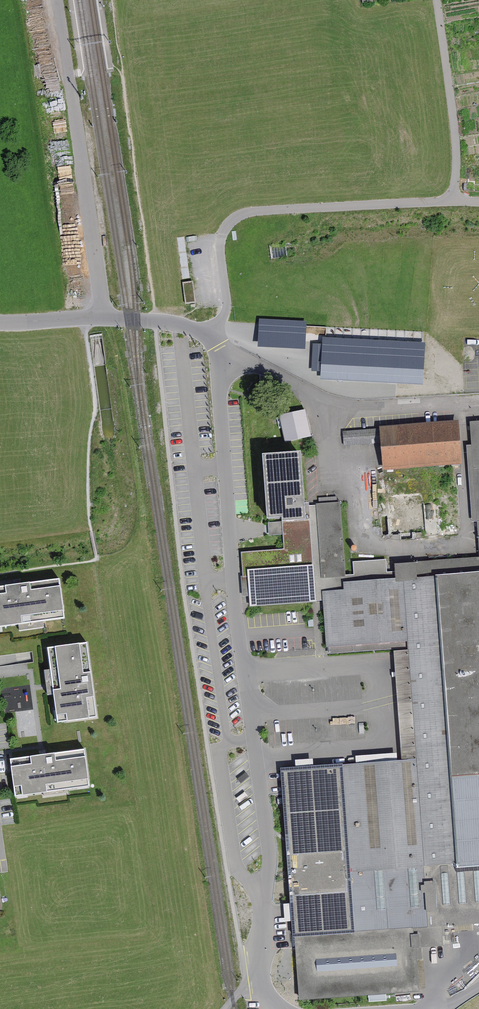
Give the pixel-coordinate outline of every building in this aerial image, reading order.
[(193,282),(183,284),(186,305),(196,304),(193,282)] [(307,323),(260,320),(258,347),(305,350),(307,323)] [(425,345),(323,340),(323,345),(322,372),(321,381),(423,386),(425,345)] [(322,372),(323,345),(313,345),(312,372),(322,372)] [(306,413),(280,418),(286,444),(311,438),(306,413)] [(464,420),(384,427),(385,429),(386,445),(388,470),(468,463),(464,420)] [(385,429),(344,432),(345,448),(386,445),(385,429)] [(315,453),(269,456),(273,518),(319,516),(319,507),(315,453)] [(342,506),(319,507),(320,522),(323,579),(347,575),(342,506)] [(287,551),(241,553),(243,601),(254,601),(255,608),(322,598),(323,579),(320,522),(286,524),(287,537),(287,551)] [(397,562),(399,579),(478,572),(478,554),(397,562)] [(445,576),(453,672),(478,670),(478,573),(445,576)] [(0,590),(0,630),(18,628),(43,625),(65,622),(59,582),(0,590)] [(327,592),(332,653),(397,648),(392,587),(349,590),(327,592)] [(43,625),(18,628),(19,633),(44,630),(43,625)] [(86,645),(47,650),(52,684),(57,726),(96,721),(86,645)] [(453,672),(460,763),(478,762),(478,670),(453,672)] [(43,757),(10,761),(15,800),(89,790),(85,752),(43,757)] [(412,759),(378,762),(385,873),(419,870),(412,759)] [(378,762),(344,764),(352,875),(385,873),(378,762)] [(460,763),(467,869),(478,868),(478,762),(460,763)] [(287,766),(296,876),(352,875),(344,764),(287,766)] [(419,870),(422,925),(478,921),(478,868),(467,869),(419,870)] [(385,873),(296,876),(299,931),(422,925),(419,870),(385,873)] [(422,925),(299,931),(301,1000),(427,993),(422,925)]
